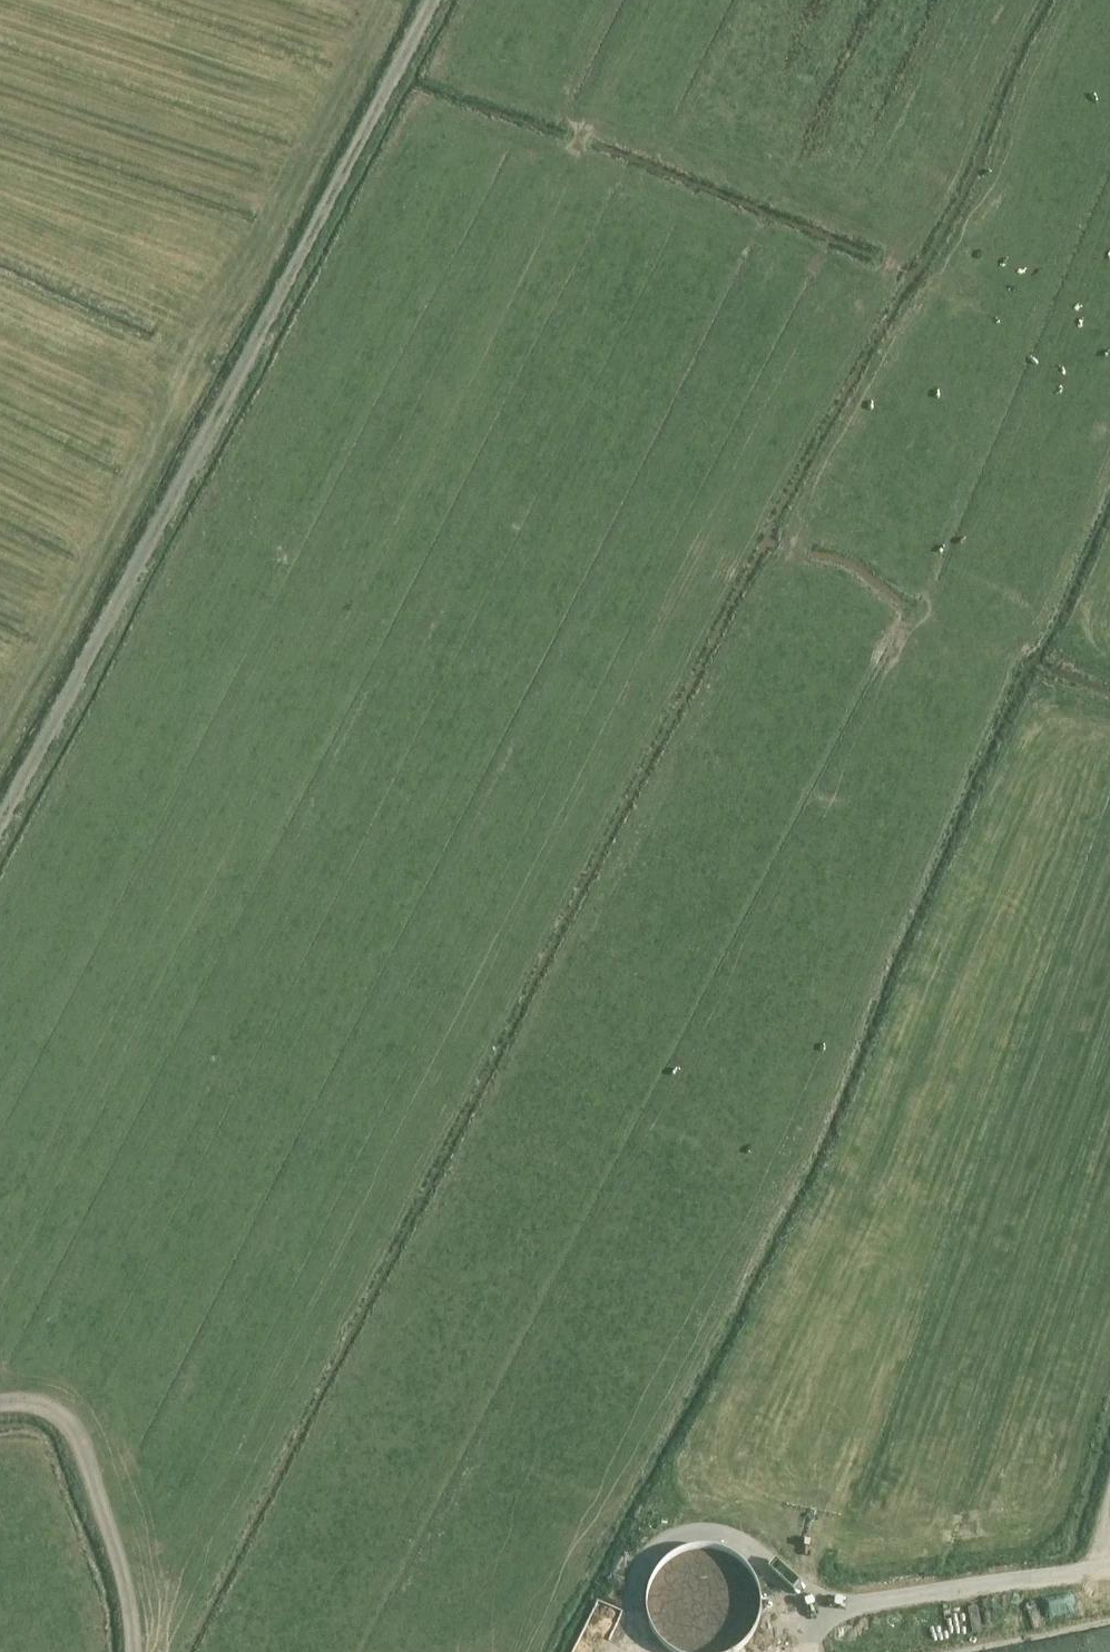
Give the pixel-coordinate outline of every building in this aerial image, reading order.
[(652,1611),(657,1627),(666,1640),(679,1650),(683,1651),(733,1651),(740,1649),(752,1638),(760,1624),(764,1609),(764,1593),(759,1578),(750,1564),(738,1554),(723,1548),(707,1546),(691,1548),(677,1555),(665,1566),(656,1580),(652,1595),(652,1611)]
